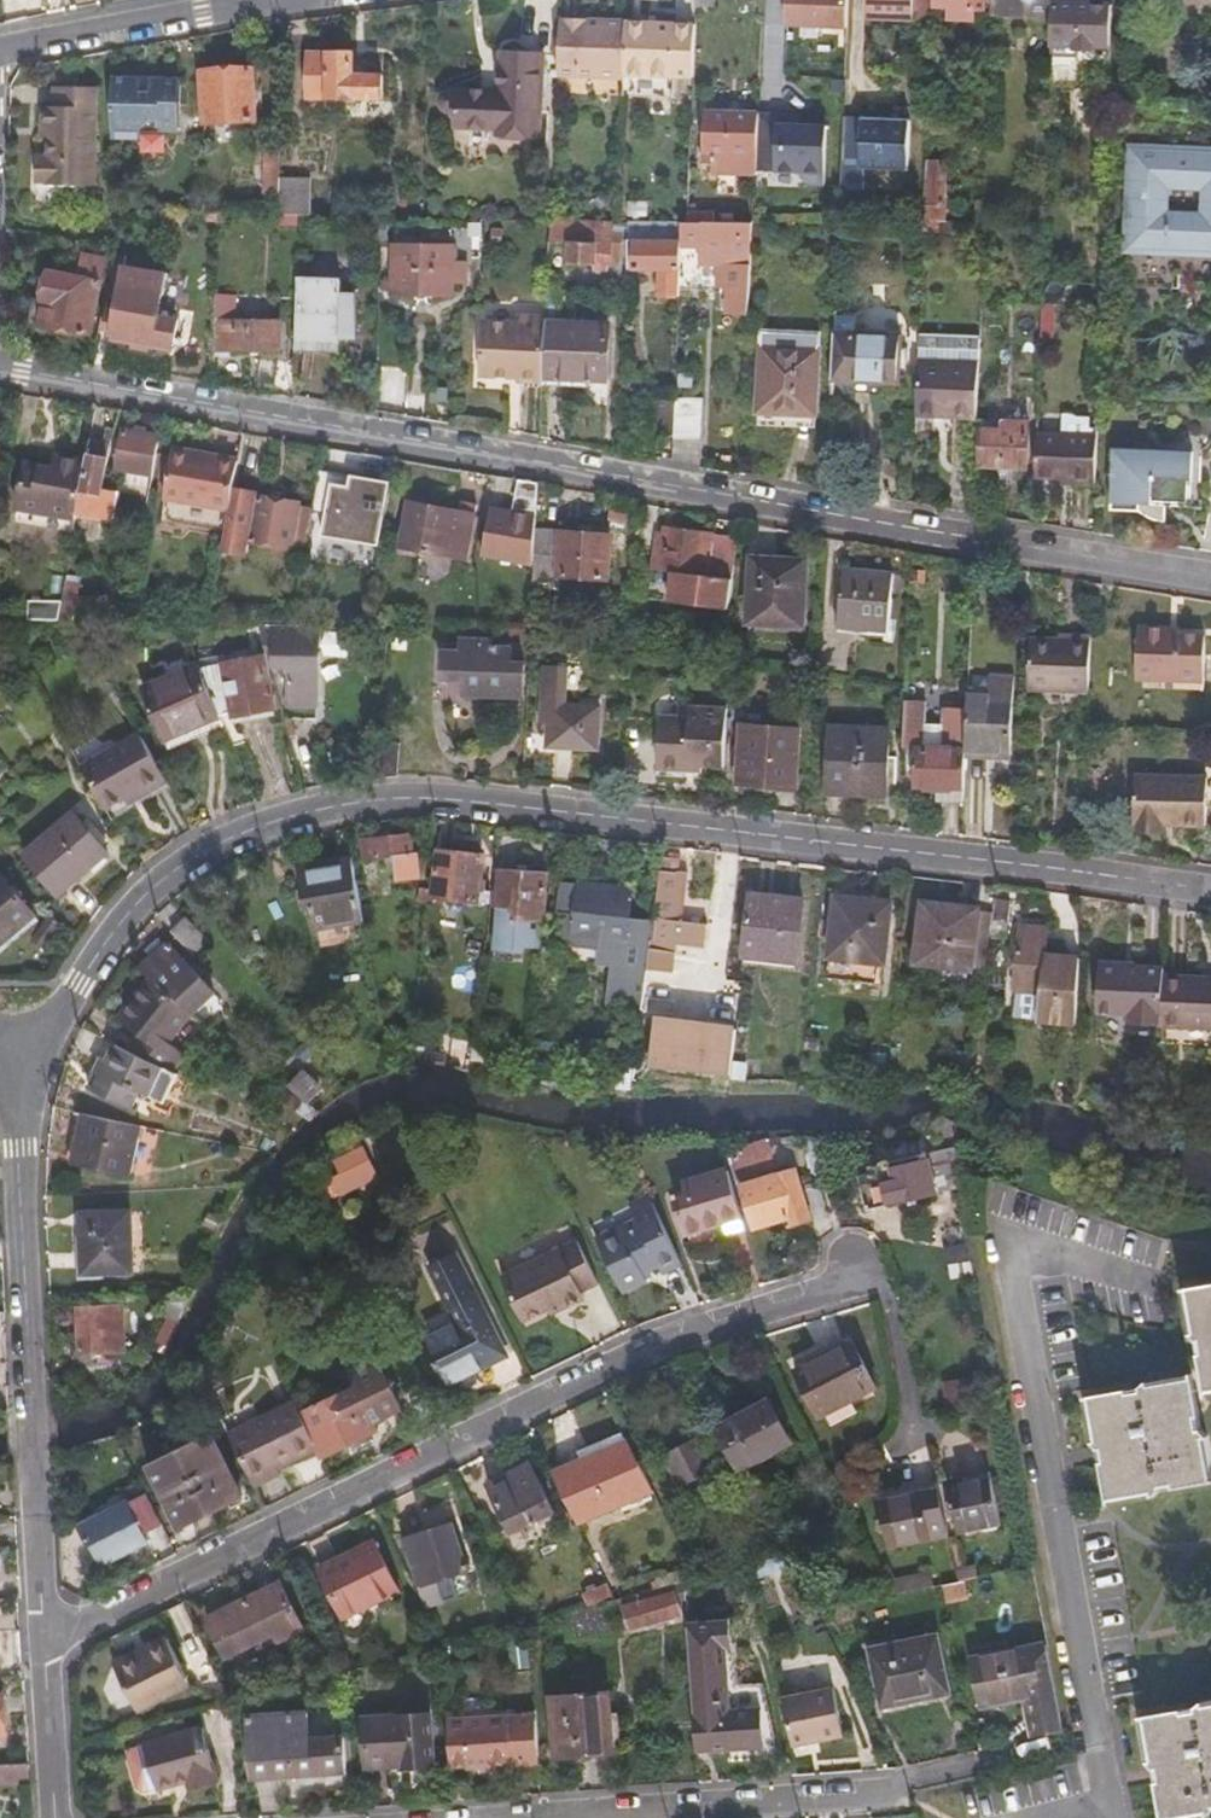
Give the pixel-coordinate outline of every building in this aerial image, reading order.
[(787,25),(850,28),(852,0),(789,0),(787,25)] [(934,9),(956,10),(956,24),(973,25),(973,12),(977,13),(977,6),(984,6),(984,2),(984,0),(935,0),(934,9)] [(992,19),(1052,21),(1053,0),(993,0),(992,19)] [(1113,2),(1080,0),(1053,0),(1052,21),(1050,78),(1064,79),(1065,49),(1070,49),(1070,42),(1081,38),(1112,39),(1113,2)] [(627,60),(628,24),(593,22),(593,28),(561,27),(558,78),(626,79),(626,73),(627,60)] [(693,25),(628,24),(627,60),(626,73),(626,79),(626,91),(673,92),(673,74),(691,75),(693,25)] [(355,47),(310,46),(309,89),(380,93),(380,70),(354,68),(355,47)] [(1108,52),(1092,51),(1090,86),(1107,87),(1108,52)] [(542,139),(545,56),(505,55),(503,95),(473,94),(452,94),(448,96),(445,99),(444,102),(444,106),(446,110),(451,114),(460,115),(460,128),(502,131),(502,137),(542,139)] [(252,68),(201,72),(205,124),(256,120),(252,68)] [(142,82),(112,81),(109,142),(139,144),(140,135),(148,124),(156,135),(177,134),(179,84),(152,82),(151,94),(142,94),(142,82)] [(152,82),(142,82),(142,94),(151,94),(152,82)] [(91,188),(97,89),(54,87),(53,107),(41,106),(40,138),(46,139),(45,156),(34,156),(33,182),(43,182),(43,185),(91,188)] [(757,169),(760,106),(706,105),(704,155),(711,155),(711,168),(757,169)] [(1106,120),(1105,106),(1088,105),(1088,120),(1106,120)] [(867,189),(868,168),(911,169),(913,116),(846,113),(843,188),(867,189)] [(767,120),(764,177),(827,181),(830,124),(767,120)] [(1132,152),(1128,288),(1173,290),(1175,252),(1210,253),(1210,154),(1132,152)] [(281,167),(281,154),(268,154),(267,196),(280,196),(281,167)] [(926,204),(949,205),(949,164),(928,162),(928,171),(927,188),(926,204)] [(307,167),(281,167),(280,196),(279,215),(299,216),(306,216),(307,167)] [(926,224),(925,234),(943,235),(944,224),(948,223),(948,221),(949,205),(926,204),(926,224)] [(984,237),(985,210),(973,210),(973,222),(972,236),(984,237)] [(151,223),(182,224),(182,214),(151,213),(151,223)] [(215,224),(215,214),(186,214),(182,214),(182,224),(215,224)] [(712,215),(686,214),(686,222),(712,222),(712,215)] [(725,222),(754,223),(755,215),(725,215),(725,222)] [(614,247),(614,221),(552,220),(551,245),(573,245),(573,265),(621,267),(622,247),(614,247)] [(679,300),(680,250),(680,222),(625,221),(624,272),(647,273),(655,279),(656,298),(679,300)] [(972,236),(973,222),(948,221),(948,223),(944,224),(943,235),(972,236)] [(727,316),(749,317),(753,238),(754,223),(725,222),(712,222),(686,222),(680,222),(680,250),(701,251),(702,246),(735,247),(734,287),(728,287),(727,316)] [(754,223),(753,238),(766,239),(767,223),(754,223)] [(483,246),(484,226),(474,226),(474,246),(483,246)] [(503,245),(503,229),(492,228),(491,245),(503,245)] [(426,250),(397,249),(395,298),(455,300),(456,285),(467,285),(468,263),(456,262),(456,246),(426,245),(426,250)] [(1175,252),(1173,290),(1210,291),(1210,253),(1175,252)] [(141,372),(147,373),(153,343),(174,346),(178,318),(155,314),(161,273),(124,267),(125,257),(117,255),(107,326),(113,327),(111,337),(132,340),(128,370),(141,372)] [(47,271),(42,303),(47,303),(44,325),(43,327),(93,334),(104,261),(82,257),(79,276),(47,271)] [(560,324),(563,283),(549,282),(547,317),(547,323),(560,324)] [(298,344),(341,346),(341,338),(356,338),(356,297),(341,297),(341,283),(298,283),(298,344)] [(216,297),(218,352),(284,352),(284,327),(236,327),(236,296),(216,297)] [(47,303),(42,303),(37,302),(34,324),(44,325),(47,303)] [(1055,340),(1056,306),(1043,306),(1042,339),(1055,340)] [(547,323),(547,317),(518,316),(518,324),(482,324),(482,350),(488,351),(487,375),(522,377),(545,378),(547,323)] [(560,324),(547,323),(545,378),(607,382),(609,326),(560,324)] [(765,340),(762,413),(798,415),(798,421),(819,422),(823,343),(765,340)] [(835,342),(833,377),(845,378),(844,389),(878,391),(879,378),(901,380),(903,345),(835,342)] [(298,344),(298,354),(341,357),(341,346),(298,344)] [(918,414),(978,417),(979,377),(980,361),(920,358),(918,398),(918,414)] [(522,391),(544,392),(545,378),(522,377),(522,391)] [(798,415),(762,413),(761,431),(818,434),(819,422),(798,421),(798,415)] [(1091,436),(1091,417),(1077,417),(1072,413),(1063,413),(1062,435),(1091,436)] [(1030,421),(984,419),(982,466),(1028,467),(1030,421)] [(104,443),(92,441),(87,466),(78,516),(118,523),(123,498),(105,495),(107,480),(116,430),(107,429),(104,443)] [(1071,484),(1097,486),(1098,437),(1091,436),(1062,435),(1038,434),(1037,478),(1071,480),(1071,484)] [(153,480),(159,443),(124,437),(118,473),(153,480)] [(1154,520),(1161,521),(1162,505),(1168,506),(1170,506),(1194,484),(1195,451),(1190,450),(1188,444),(1169,451),(1116,449),(1114,510),(1141,512),(1154,520)] [(229,514),(231,494),(236,461),(218,458),(219,454),(193,449),(192,452),(174,448),(165,501),(229,514)] [(78,516),(87,466),(57,460),(54,472),(26,467),(17,512),(77,522),(78,516)] [(535,517),(537,485),(513,480),(512,516),(535,517)] [(386,511),(389,488),(333,481),(329,508),(370,514),(372,508),(386,511)] [(1193,507),(1194,484),(1170,506),(1193,507)] [(306,552),(311,515),(295,512),(295,509),(253,502),(253,498),(231,494),(229,514),(224,552),(245,554),(247,547),(288,553),(289,550),(306,552)] [(465,512),(409,504),(403,549),(470,558),(478,505),(466,503),(465,512)] [(633,526),(634,510),(610,507),(609,522),(633,526)] [(118,523),(78,516),(77,522),(117,529),(118,523)] [(650,570),(668,573),(664,601),(725,610),(736,535),(656,524),(650,570)] [(535,531),(532,584),(556,585),(557,579),(605,581),(608,535),(535,531)] [(821,623),(824,558),(754,556),(752,621),(821,623)] [(895,572),(849,568),(844,626),(891,630),(895,572)] [(88,608),(87,620),(101,620),(103,608),(104,596),(79,594),(82,576),(68,574),(63,599),(61,608),(76,608),(88,608)] [(1107,599),(1108,584),(1095,583),(1094,598),(1107,599)] [(61,608),(63,599),(44,598),(44,607),(28,607),(28,618),(59,619),(61,608)] [(61,608),(59,619),(71,619),(74,619),(76,608),(61,608)] [(317,698),(319,626),(296,626),(261,625),(261,626),(267,651),(279,697),(317,698)] [(267,651),(261,626),(245,629),(251,655),(267,651)] [(1176,629),(1146,629),(1144,680),(1210,683),(1210,659),(1210,638),(1185,637),(1176,637),(1176,629)] [(1186,630),(1176,629),(1176,637),(1185,637),(1186,630)] [(1029,687),(1090,690),(1092,634),(1070,633),(1070,638),(1031,635),(1029,687)] [(520,707),(523,653),(484,650),(483,648),(481,647),(479,646),(477,647),(474,648),(474,658),(442,656),(438,690),(462,692),(461,704),(520,707)] [(226,727),(227,730),(238,727),(236,720),(275,710),(262,660),(203,674),(222,717),(226,727)] [(600,749),(603,704),(565,702),(568,666),(542,664),(540,720),(548,721),(546,746),(600,749)] [(203,674),(200,666),(143,690),(164,740),(222,717),(203,674)] [(967,710),(965,756),(1011,758),(1015,680),(990,679),(989,697),(968,696),(967,710)] [(317,718),(317,698),(279,697),(285,718),(317,718)] [(938,800),(963,801),(965,756),(967,710),(944,709),(943,725),(942,750),(923,749),(924,724),(925,703),(905,703),(903,748),(913,749),(912,787),(938,788),(938,800)] [(705,775),(724,777),(727,717),(691,715),(691,724),(663,723),(659,776),(690,779),(690,774),(705,775)] [(170,751),(226,727),(222,717),(164,740),(170,751)] [(942,750),(943,725),(924,724),(923,749),(942,750)] [(795,730),(739,728),(738,788),(793,791),(795,730)] [(889,731),(832,728),(829,796),(886,799),(889,731)] [(138,732),(81,767),(107,811),(125,800),(140,790),(144,796),(167,781),(138,732)] [(376,780),(397,779),(400,749),(379,747),(376,780)] [(1135,775),(1133,823),(1136,823),(1137,829),(1164,830),(1165,822),(1206,822),(1206,803),(1210,803),(1210,762),(1206,762),(1206,776),(1135,775)] [(129,805),(144,796),(140,790),(125,800),(129,805)] [(74,817),(25,860),(59,900),(110,858),(74,817)] [(414,840),(367,846),(369,866),(395,865),(397,888),(421,885),(419,862),(416,863),(414,840)] [(679,922),(686,874),(673,872),(676,848),(655,846),(641,966),(669,970),(673,944),(703,948),(706,925),(679,922)] [(482,856),(439,851),(434,896),(477,902),(482,856)] [(317,924),(365,917),(353,856),(300,865),(307,904),(313,903),(317,924)] [(514,919),(543,922),(545,897),(541,896),(543,878),(498,872),(494,907),(516,909),(514,919)] [(557,912),(561,912),(572,914),(570,931),(570,935),(624,942),(629,890),(560,882),(557,912)] [(0,884),(0,953),(36,922),(2,883),(0,884)] [(427,904),(429,889),(420,888),(418,903),(427,904)] [(890,899),(835,893),(827,972),(874,978),(877,957),(883,957),(890,899)] [(802,900),(751,894),(744,956),(794,962),(802,900)] [(967,970),(971,944),(976,911),(976,909),(922,902),(914,963),(967,970)] [(971,944),(987,946),(991,913),(976,911),(971,944)] [(572,914),(561,912),(559,929),(570,931),(572,914)] [(189,921),(174,936),(196,959),(211,946),(189,921)] [(1068,1038),(1077,1039),(1080,962),(1046,961),(1047,930),(1017,929),(1013,998),(1032,1001),(1031,1014),(1041,1015),(1042,1007),(1055,1009),(1055,1017),(1069,1018),(1068,1038)] [(154,980),(193,1012),(204,1021),(223,999),(176,950),(172,954),(164,948),(157,955),(162,961),(148,976),(154,980)] [(1129,1019),(1161,1021),(1163,971),(1163,964),(1124,961),(1125,958),(1099,957),(1097,1006),(1129,1009),(1129,1019)] [(1161,1021),(1210,1022),(1210,975),(1163,971),(1161,1021)] [(165,1067),(177,1072),(188,1056),(170,1041),(193,1012),(154,980),(123,1020),(140,1035),(145,1039),(136,1053),(165,1067)] [(1031,1014),(1032,1001),(1013,998),(1013,1015),(1031,1017),(1031,1014)] [(1041,1015),(1055,1017),(1055,1009),(1042,1007),(1041,1015)] [(646,1060),(727,1071),(733,1027),(652,1016),(646,1060)] [(129,1050),(136,1053),(145,1039),(140,1035),(129,1050)] [(165,1068),(165,1067),(136,1053),(129,1050),(117,1044),(109,1061),(103,1058),(89,1088),(131,1107),(139,1090),(152,1096),(165,1068)] [(744,1078),(746,1060),(731,1058),(728,1076),(744,1078)] [(163,1102),(176,1074),(165,1068),(152,1096),(163,1102)] [(295,1095),(303,1101),(316,1085),(302,1071),(288,1089),(295,1095)] [(301,1101),(285,1088),(278,1098),(294,1111),(301,1101)] [(130,1176),(141,1126),(81,1114),(71,1164),(130,1176)] [(957,1190),(975,1185),(963,1141),(946,1145),(957,1190)] [(771,1155),(767,1143),(731,1155),(735,1167),(771,1155)] [(866,1216),(957,1190),(946,1145),(923,1151),(925,1162),(855,1180),(866,1216)] [(330,1172),(332,1176),(335,1187),(318,1199),(326,1212),(372,1188),(357,1158),(330,1172)] [(740,1171),(745,1186),(783,1176),(778,1160),(740,1171)] [(756,1239),(739,1179),(696,1191),(701,1208),(688,1211),(700,1255),(756,1239)] [(752,1209),(759,1237),(791,1228),(794,1237),(814,1231),(813,1225),(827,1222),(819,1193),(805,1196),(803,1192),(790,1195),(786,1183),(764,1189),(768,1205),(752,1209)] [(626,1221),(589,1237),(619,1301),(642,1291),(640,1283),(653,1276),(658,1283),(676,1275),(642,1207),(625,1216),(626,1221)] [(130,1212),(79,1215),(82,1274),(132,1272),(130,1212)] [(560,1315),(564,1321),(584,1312),(581,1305),(597,1298),(576,1254),(501,1291),(522,1335),(549,1321),(560,1315)] [(452,1263),(427,1274),(448,1323),(455,1335),(420,1351),(442,1395),(501,1366),(452,1263)] [(448,1323),(427,1274),(420,1277),(444,1325),(448,1323)] [(1190,1284),(1206,1376),(1210,1390),(1210,1389),(1210,1281),(1190,1284)] [(118,1309),(79,1311),(82,1355),(120,1354),(118,1309)] [(551,1327),(564,1321),(560,1315),(549,1321),(551,1327)] [(160,1342),(169,1348),(174,1343),(182,1325),(172,1319),(165,1333),(160,1342)] [(799,1375),(824,1426),(883,1396),(862,1352),(824,1369),(821,1364),(799,1375)] [(348,1401),(297,1424),(316,1465),(370,1440),(367,1432),(395,1419),(387,1400),(390,1391),(382,1388),(376,1375),(356,1384),(350,1390),(348,1401)] [(1112,1500),(1210,1482),(1210,1450),(1197,1377),(1093,1397),(1112,1500)] [(972,1381),(944,1383),(946,1412),(975,1409),(972,1381)] [(771,1407),(718,1433),(740,1477),(794,1449),(771,1407)] [(290,1411),(224,1442),(250,1495),(278,1483),(316,1465),(297,1424),(290,1411)] [(649,1480),(634,1449),(628,1451),(615,1425),(569,1446),(572,1454),(547,1466),(572,1518),(649,1480)] [(176,1455),(203,1516),(236,1503),(209,1442),(176,1455)] [(665,1459),(683,1492),(715,1476),(698,1443),(665,1459)] [(172,1530),(203,1516),(176,1455),(145,1469),(172,1530)] [(491,1488),(512,1532),(555,1511),(531,1467),(491,1488)] [(961,1492),(974,1539),(1018,1527),(1006,1482),(961,1492)] [(278,1483),(250,1495),(252,1500),(281,1488),(278,1483)] [(139,1533),(155,1525),(140,1491),(107,1507),(105,1503),(88,1511),(90,1515),(79,1521),(98,1564),(142,1541),(139,1533)] [(887,1511),(899,1557),(956,1544),(943,1498),(887,1511)] [(405,1543),(425,1607),(443,1602),(438,1581),(465,1573),(450,1529),(405,1543)] [(317,1573),(342,1622),(397,1596),(373,1547),(317,1573)] [(766,1583),(796,1579),(786,1561),(765,1572),(766,1583)] [(929,1579),(889,1588),(894,1600),(932,1590),(929,1579)] [(206,1619),(225,1659),(273,1635),(278,1644),(303,1632),(281,1585),(206,1619)] [(579,1597),(582,1607),(612,1597),(606,1586),(579,1597)] [(628,1603),(635,1625),(686,1607),(679,1586),(628,1603)] [(693,1627),(695,1752),(766,1749),(764,1715),(728,1715),(726,1649),(734,1647),(734,1627),(693,1627)] [(158,1637),(139,1645),(140,1650),(108,1664),(128,1709),(181,1685),(158,1637)] [(500,1644),(503,1668),(522,1666),(519,1641),(500,1644)] [(868,1659),(880,1713),(949,1696),(938,1643),(868,1659)] [(140,1650),(139,1645),(107,1659),(108,1664),(140,1650)] [(1018,1699),(1025,1740),(1058,1734),(1041,1648),(981,1658),(988,1704),(1018,1699)] [(551,1688),(552,1751),(609,1749),(608,1687),(551,1688)] [(785,1699),(792,1747),(843,1739),(834,1693),(785,1699)] [(1153,1717),(1172,1817),(1188,1817),(1210,1814),(1210,1707),(1153,1717)] [(243,1712),(248,1775),(339,1769),(336,1733),(301,1734),(299,1709),(243,1712)] [(422,1717),(355,1719),(356,1766),(396,1765),(396,1769),(424,1767),(422,1717)] [(532,1771),(531,1726),(441,1729),(444,1775),(532,1771)] [(201,1729),(144,1744),(156,1788),(186,1780),(190,1791),(219,1782),(201,1729)] [(156,1788),(144,1744),(131,1749),(126,1757),(136,1788),(144,1792),(156,1788)] [(22,1761),(0,1762),(0,1782),(23,1781),(22,1761)]
